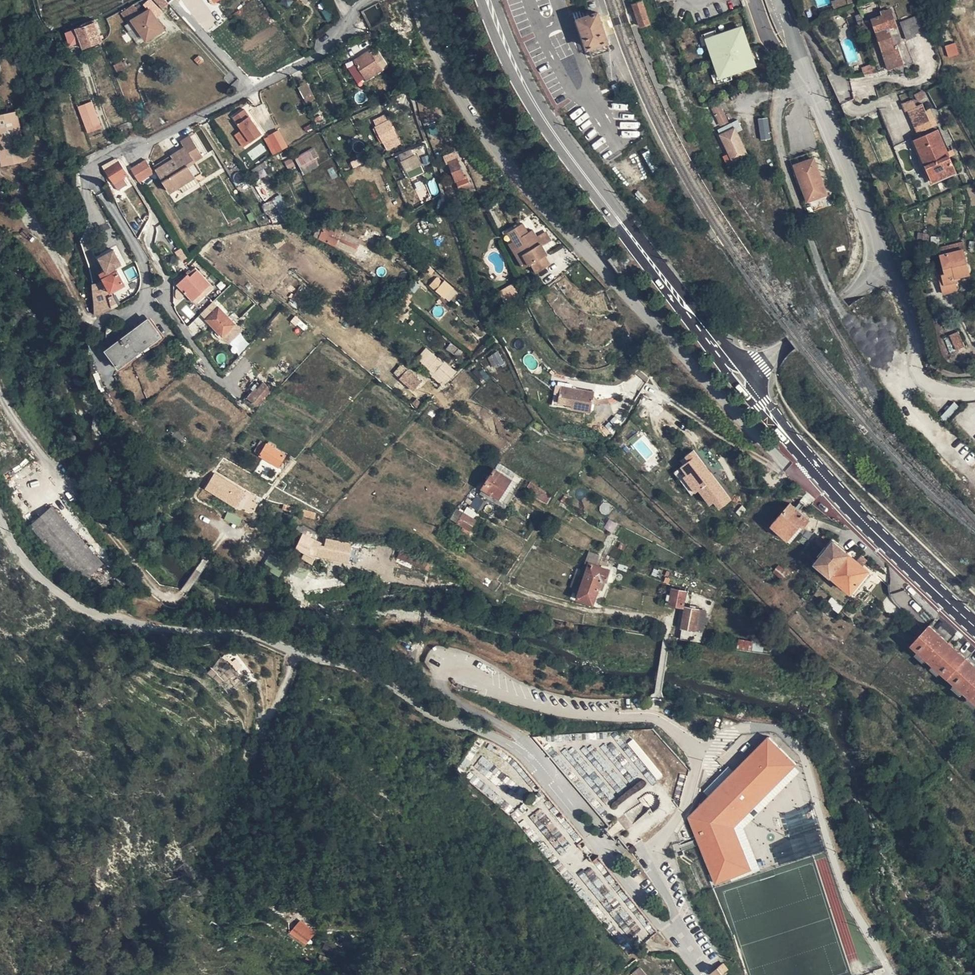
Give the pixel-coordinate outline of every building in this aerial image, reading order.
[(171,8),(163,0),(162,0),(158,4),(166,12),(171,8)] [(177,3),(175,0),(163,0),(171,8),(177,3)] [(406,7),(403,0),(398,3),(400,9),(402,8),(406,7)] [(126,21),(145,10),(141,1),(121,12),(126,21)] [(641,2),(632,5),(640,28),(649,25),(641,2)] [(609,35),(598,3),(589,6),(574,12),(575,16),(585,44),(609,35)] [(903,53),(901,47),(893,27),(899,25),(892,7),(883,11),(884,15),(873,20),(891,67),(906,62),(903,53)] [(922,11),(902,18),(906,29),(926,21),(922,11)] [(167,34),(155,13),(137,24),(149,45),(167,34)] [(86,30),(80,32),(86,47),(88,52),(97,49),(94,40),(102,37),(99,28),(97,22),(85,26),(86,30)] [(724,73),(732,70),(755,62),(758,57),(753,44),(750,44),(749,39),(751,38),(746,24),(742,22),(719,30),(710,33),(713,42),(711,43),(714,52),(716,51),(718,56),(716,57),(719,66),(721,65),(724,73)] [(710,33),(719,30),(717,26),(706,30),(711,43),(713,42),(710,33)] [(80,32),(69,37),(74,51),(80,49),(86,47),(80,32)] [(104,42),(102,37),(94,40),(97,49),(105,45),(104,42)] [(948,58),(959,54),(955,42),(944,46),(948,58)] [(910,43),(901,47),(903,53),(913,50),(910,43)] [(373,65),(367,52),(359,56),(365,69),(373,65)] [(734,74),(732,70),(724,73),(721,65),(719,66),(723,78),(734,74)] [(623,75),(613,78),(618,91),(628,87),(623,75)] [(299,90),(306,101),(314,96),(308,85),(299,90)] [(871,90),(874,100),(879,98),(886,95),(882,86),(871,90)] [(928,94),(924,88),(918,91),(921,98),(928,94)] [(922,131),(935,124),(928,107),(925,100),(919,102),(916,95),(905,101),(909,109),(911,108),(922,131)] [(314,96),(306,101),(309,107),(318,102),(314,96)] [(729,118),(720,100),(714,104),(722,122),(729,118)] [(928,107),(935,124),(940,121),(933,105),(928,107)] [(96,106),(83,111),(93,136),(106,131),(96,106)] [(900,144),(911,139),(897,108),(883,107),(900,144)] [(244,130),(251,143),(263,136),(248,111),(237,117),(244,130)] [(377,126),(387,120),(385,116),(375,121),(377,126)] [(722,132),(722,131),(736,125),(738,128),(745,125),(740,116),(718,127),(722,132)] [(768,117),(758,118),(760,140),(770,139),(768,117)] [(375,127),(383,142),(397,135),(389,119),(387,120),(377,126),(375,127)] [(9,121),(14,171),(33,169),(32,164),(27,152),(26,146),(26,139),(25,130),(26,124),(27,120),(9,121)] [(736,125),(722,131),(731,148),(736,159),(750,151),(738,128),(736,125)] [(961,168),(942,126),(919,137),(938,179),(961,168)] [(244,148),(251,143),(244,130),(237,134),(244,148)] [(280,134),(270,139),(278,154),(288,150),(280,134)] [(397,135),(383,142),(386,149),(401,141),(397,135)] [(206,158),(194,137),(185,143),(188,148),(174,156),(177,160),(161,169),(173,192),(198,179),(191,166),(206,158)] [(309,163),(321,156),(318,148),(300,157),(307,172),(313,169),(309,163)] [(736,159),(731,148),(725,151),(730,162),(736,159)] [(417,167),(411,151),(399,156),(404,171),(417,167)] [(752,155),(750,151),(736,159),(738,162),(752,155)] [(455,154),(449,156),(458,180),(460,179),(464,189),(475,185),(472,176),(468,177),(459,157),(457,158),(455,154)] [(370,159),(368,155),(360,159),(362,163),(370,159)] [(808,197),(827,190),(815,155),(795,162),(808,197)] [(174,156),(158,165),(161,169),(177,160),(174,156)] [(293,161),(289,162),(293,172),(297,170),(293,161)] [(136,172),(143,183),(158,175),(151,162),(136,172)] [(198,162),(191,166),(198,179),(205,175),(198,162)] [(118,185),(134,176),(126,163),(110,172),(118,185)] [(267,169),(264,167),(251,177),(253,179),(267,169)] [(136,181),(134,176),(118,185),(121,191),(136,181)] [(274,205),(282,225),(288,225),(280,203),(274,205)] [(282,225),(274,205),(263,209),(268,222),(270,227),(279,226),(282,225)] [(539,231),(532,219),(513,228),(533,266),(540,262),(545,272),(559,264),(554,255),(556,253),(543,229),(539,231)] [(347,253),(352,241),(334,231),(336,229),(328,224),(327,225),(323,223),(318,233),(323,237),(322,240),(347,253)] [(966,247),(951,251),(953,257),(946,259),(950,272),(944,274),(950,292),(963,287),(959,275),(974,271),(966,247)] [(109,281),(95,289),(99,318),(116,311),(112,298),(116,296),(115,293),(113,290),(128,283),(123,272),(120,273),(118,269),(123,266),(120,259),(123,258),(119,250),(105,257),(113,275),(108,278),(109,281)] [(197,269),(188,277),(204,293),(211,286),(197,269)] [(439,289),(444,282),(437,276),(431,283),(439,289)] [(188,277),(179,284),(181,286),(194,301),(204,293),(188,277)] [(446,278),(444,282),(439,289),(446,295),(454,284),(446,278)] [(525,291),(520,282),(507,288),(512,298),(525,291)] [(113,290),(115,293),(130,286),(128,283),(113,290)] [(204,293),(207,296),(214,289),(211,286),(204,293)] [(300,305),(306,297),(299,291),(293,299),(300,305)] [(197,304),(207,296),(204,293),(194,301),(197,304)] [(274,302),(270,298),(262,305),(266,309),(274,302)] [(217,337),(220,340),(223,337),(235,325),(236,325),(219,308),(216,310),(215,308),(211,312),(213,314),(206,320),(219,334),(217,337)] [(125,368),(141,357),(140,356),(148,349),(150,351),(166,339),(154,322),(142,331),(139,328),(126,337),(128,340),(113,351),(125,368)] [(235,325),(223,337),(230,344),(242,332),(235,325)] [(953,349),(963,347),(959,332),(950,334),(953,349)] [(140,356),(141,357),(148,366),(153,361),(148,355),(151,353),(150,351),(148,349),(140,356)] [(446,381),(448,379),(452,373),(445,366),(449,362),(443,357),(432,369),(446,381)] [(452,373),(456,369),(449,362),(445,366),(452,373)] [(563,368),(570,374),(573,367),(565,363),(563,368)] [(404,364),(397,373),(404,377),(410,369),(404,364)] [(578,379),(595,379),(573,367),(570,374),(574,377),(578,379)] [(556,381),(571,389),(571,386),(565,383),(570,374),(563,368),(556,381)] [(410,369),(404,377),(418,388),(424,379),(410,369)] [(448,379),(451,382),(460,372),(456,369),(452,373),(448,379)] [(636,375),(648,385),(651,379),(640,371),(636,375)] [(589,398),(594,398),(602,382),(595,379),(578,379),(574,377),(570,374),(565,383),(571,386),(571,389),(589,398)] [(259,407),(273,390),(266,384),(263,388),(257,384),(247,396),(259,407)] [(424,403),(419,398),(415,401),(420,406),(424,403)] [(264,454),(271,443),(265,439),(258,449),(264,454)] [(288,455),(271,443),(264,454),(281,465),(288,455)] [(717,502),(723,509),(735,500),(697,450),(687,457),(692,463),(687,467),(685,468),(690,474),(687,477),(699,493),(702,490),(713,505),(717,502)] [(692,463),(687,457),(682,461),(687,467),(692,463)] [(518,481),(501,468),(489,485),(505,497),(518,481)] [(694,496),(699,493),(687,477),(690,474),(685,468),(678,473),(694,496)] [(220,472),(215,478),(227,488),(243,500),(248,494),(220,472)] [(227,488),(215,478),(211,483),(223,493),(227,488)] [(549,507),(554,500),(542,492),(537,498),(549,507)] [(482,497),(474,508),(477,511),(478,509),(481,511),(488,501),(482,497)] [(719,512),(723,509),(717,502),(713,505),(719,512)] [(802,525),(808,519),(791,502),(770,523),(786,537),(800,523),(802,525)] [(320,508),(294,503),(293,509),(319,514),(320,508)] [(464,508),(456,516),(465,525),(472,530),(479,521),(470,512),(464,508)] [(474,508),(470,512),(479,521),(483,515),(477,511),(474,508)] [(87,546),(55,510),(33,530),(84,587),(93,579),(106,567),(87,546)] [(223,521),(239,526),(242,516),(226,511),(223,521)] [(302,527),(300,528),(300,529),(303,537),(302,541),(299,546),(304,547),(309,549),(317,532),(304,527),(303,527),(302,527)] [(609,560),(622,540),(618,538),(606,557),(609,560)] [(815,561),(851,590),(866,572),(854,562),(855,560),(857,558),(847,551),(846,552),(832,540),(815,561)] [(431,566),(434,559),(418,552),(404,547),(401,556),(415,561),(420,561),(431,566)] [(308,568),(311,563),(309,563),(299,559),(299,556),(296,554),(290,567),(305,574),(308,568)] [(314,564),(311,563),(308,568),(316,571),(318,568),(313,566),(314,564)] [(608,579),(612,569),(597,563),(588,583),(586,582),(582,591),(596,597),(605,577),(608,579)] [(774,571),(784,579),(789,573),(780,565),(774,571)] [(111,599),(132,580),(121,567),(113,574),(106,567),(93,579),(111,599)] [(675,599),(674,602),(686,604),(689,590),(677,588),(676,592),(673,591),(672,598),(675,599)] [(686,625),(706,630),(710,609),(703,608),(694,606),(690,605),(686,625)] [(974,695),(974,661),(931,623),(914,642),(974,695)] [(683,636),(704,641),(706,630),(686,625),(683,636)] [(207,668),(231,695),(248,680),(224,653),(207,668)] [(768,733),(688,814),(715,885),(751,868),(735,825),(798,762),(768,733)] [(634,738),(628,742),(656,781),(662,776),(634,738)] [(501,780),(504,777),(492,767),(494,765),(482,756),(473,766),(487,777),(491,772),(501,780)] [(635,796),(647,786),(641,779),(609,805),(619,817),(639,801),(635,796)] [(650,808),(656,797),(645,791),(639,802),(650,808)] [(541,809),(530,815),(538,830),(549,824),(541,809)] [(580,873),(632,945),(652,931),(611,874),(601,881),(591,866),(580,873)] [(304,936),(314,926),(304,917),(294,926),(304,936)] [(721,960),(710,969),(714,974),(716,974),(718,973),(726,967),(721,960)] [(604,965),(592,974),(607,974),(610,972),(604,965)]
